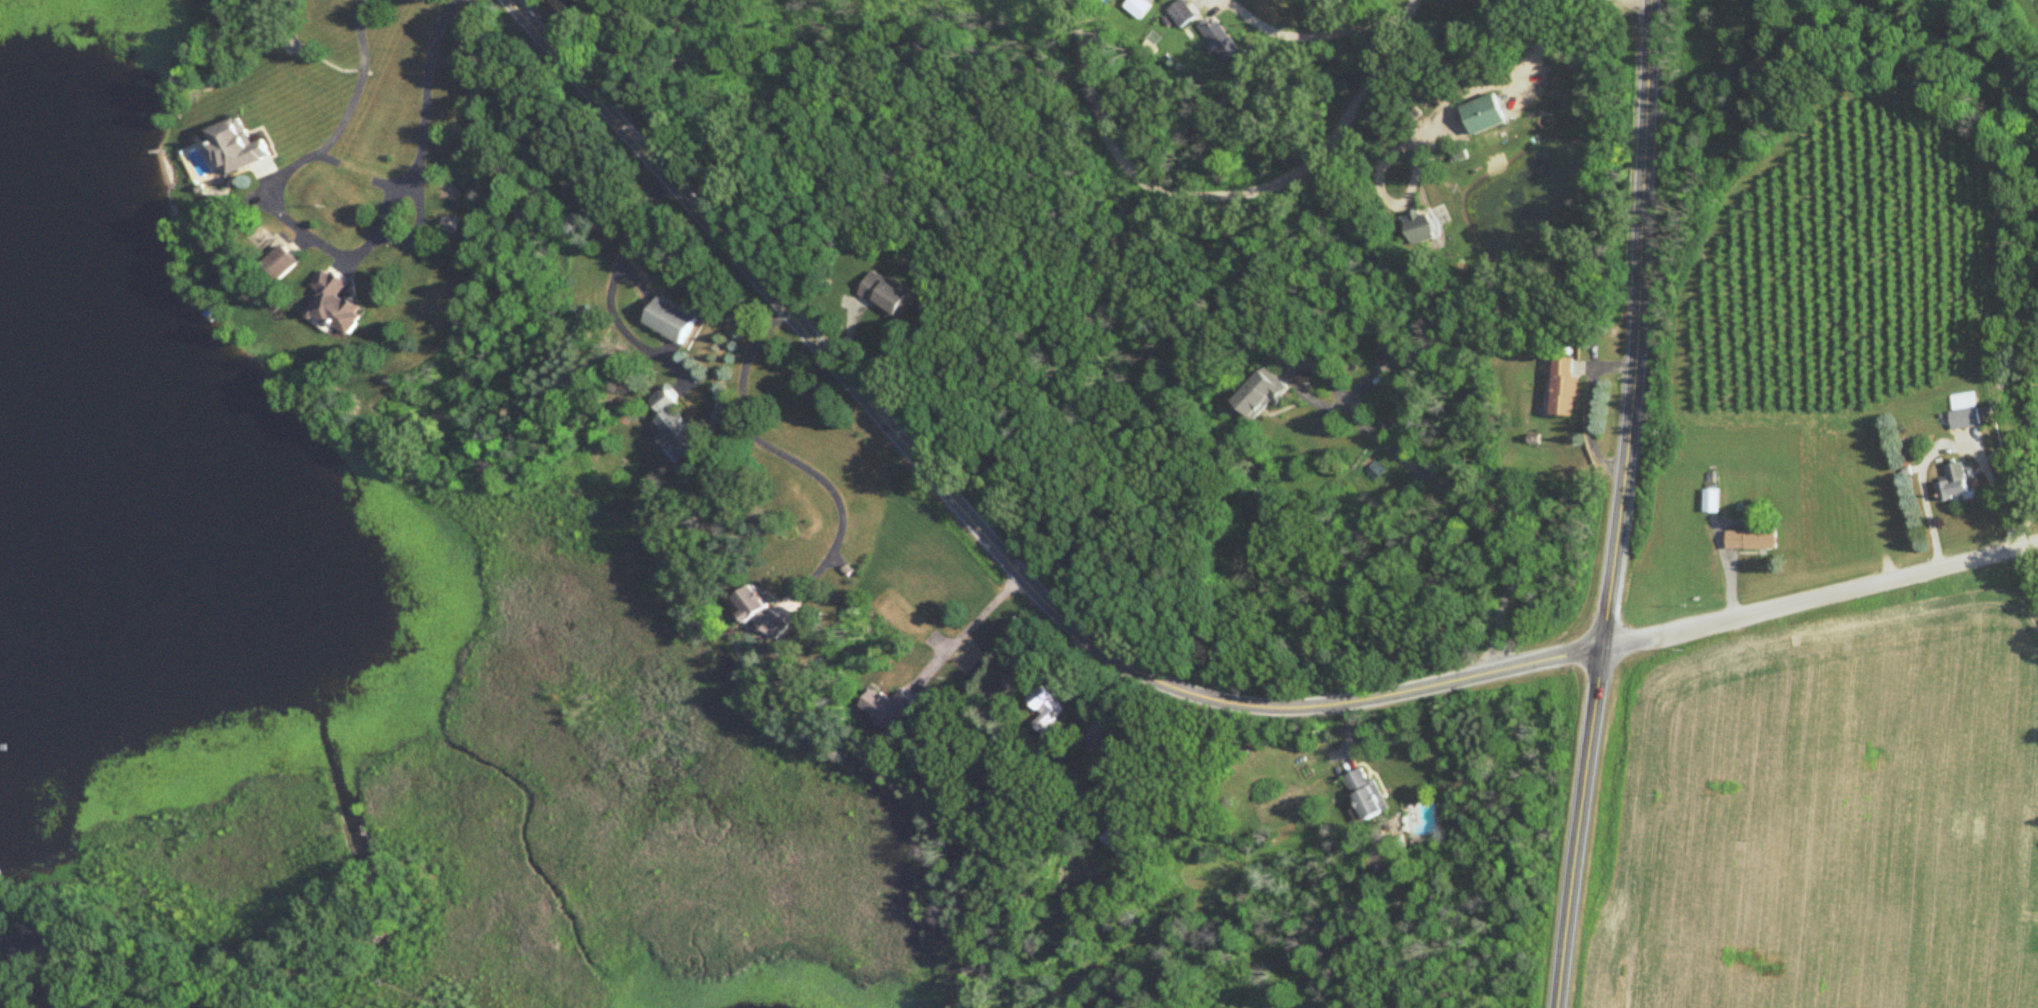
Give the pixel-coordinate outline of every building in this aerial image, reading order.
[(1143,0),(1130,0),(1123,7),(1139,21),(1151,6),(1143,0)] [(1168,11),(1181,29),(1196,18),(1182,0),(1168,11)] [(1497,93),(1464,106),(1475,135),(1509,122),(1497,93)] [(231,176),(272,157),(263,139),(256,142),(243,115),(211,130),(217,142),(206,147),(214,166),(224,162),(231,176)] [(1443,237),(1434,208),(1405,217),(1413,246),(1443,237)] [(284,282),(302,264),(285,246),(266,265),(284,282)] [(857,297),(900,321),(916,292),(873,268),(857,297)] [(312,314),(354,337),(368,312),(342,298),(350,283),(326,270),(316,288),(324,293),(312,314)] [(682,345),(697,319),(659,298),(644,324),(682,345)] [(1576,417),(1580,359),(1558,357),(1553,415),(1576,417)] [(1234,404),(1256,424),(1288,388),(1266,368),(1234,404)] [(702,448),(667,391),(653,400),(663,416),(656,420),(661,428),(656,431),(676,464),(702,448)] [(1984,426),(1979,393),(1951,397),(1957,431),(1984,426)] [(1973,500),(1970,464),(1947,465),(1948,482),(1941,483),(1942,502),(1973,500)] [(1704,513),(1720,513),(1720,490),(1704,490),(1704,513)] [(1778,551),(1778,531),(1728,531),(1728,551),(1778,551)] [(739,602),(749,610),(743,617),(753,625),(755,622),(780,642),(795,623),(751,588),(739,602)] [(1050,728),(1067,711),(1045,688),(1031,702),(1044,716),(1034,727),(1047,741),(1056,733),(1050,728)] [(917,702),(902,694),(897,703),(874,690),(863,710),(900,731),(917,702)] [(1376,779),(1369,782),(1365,770),(1347,776),(1364,822),(1389,813),(1376,779)] [(53,928),(13,927),(13,962),(29,962),(29,948),(53,948),(53,928)]
